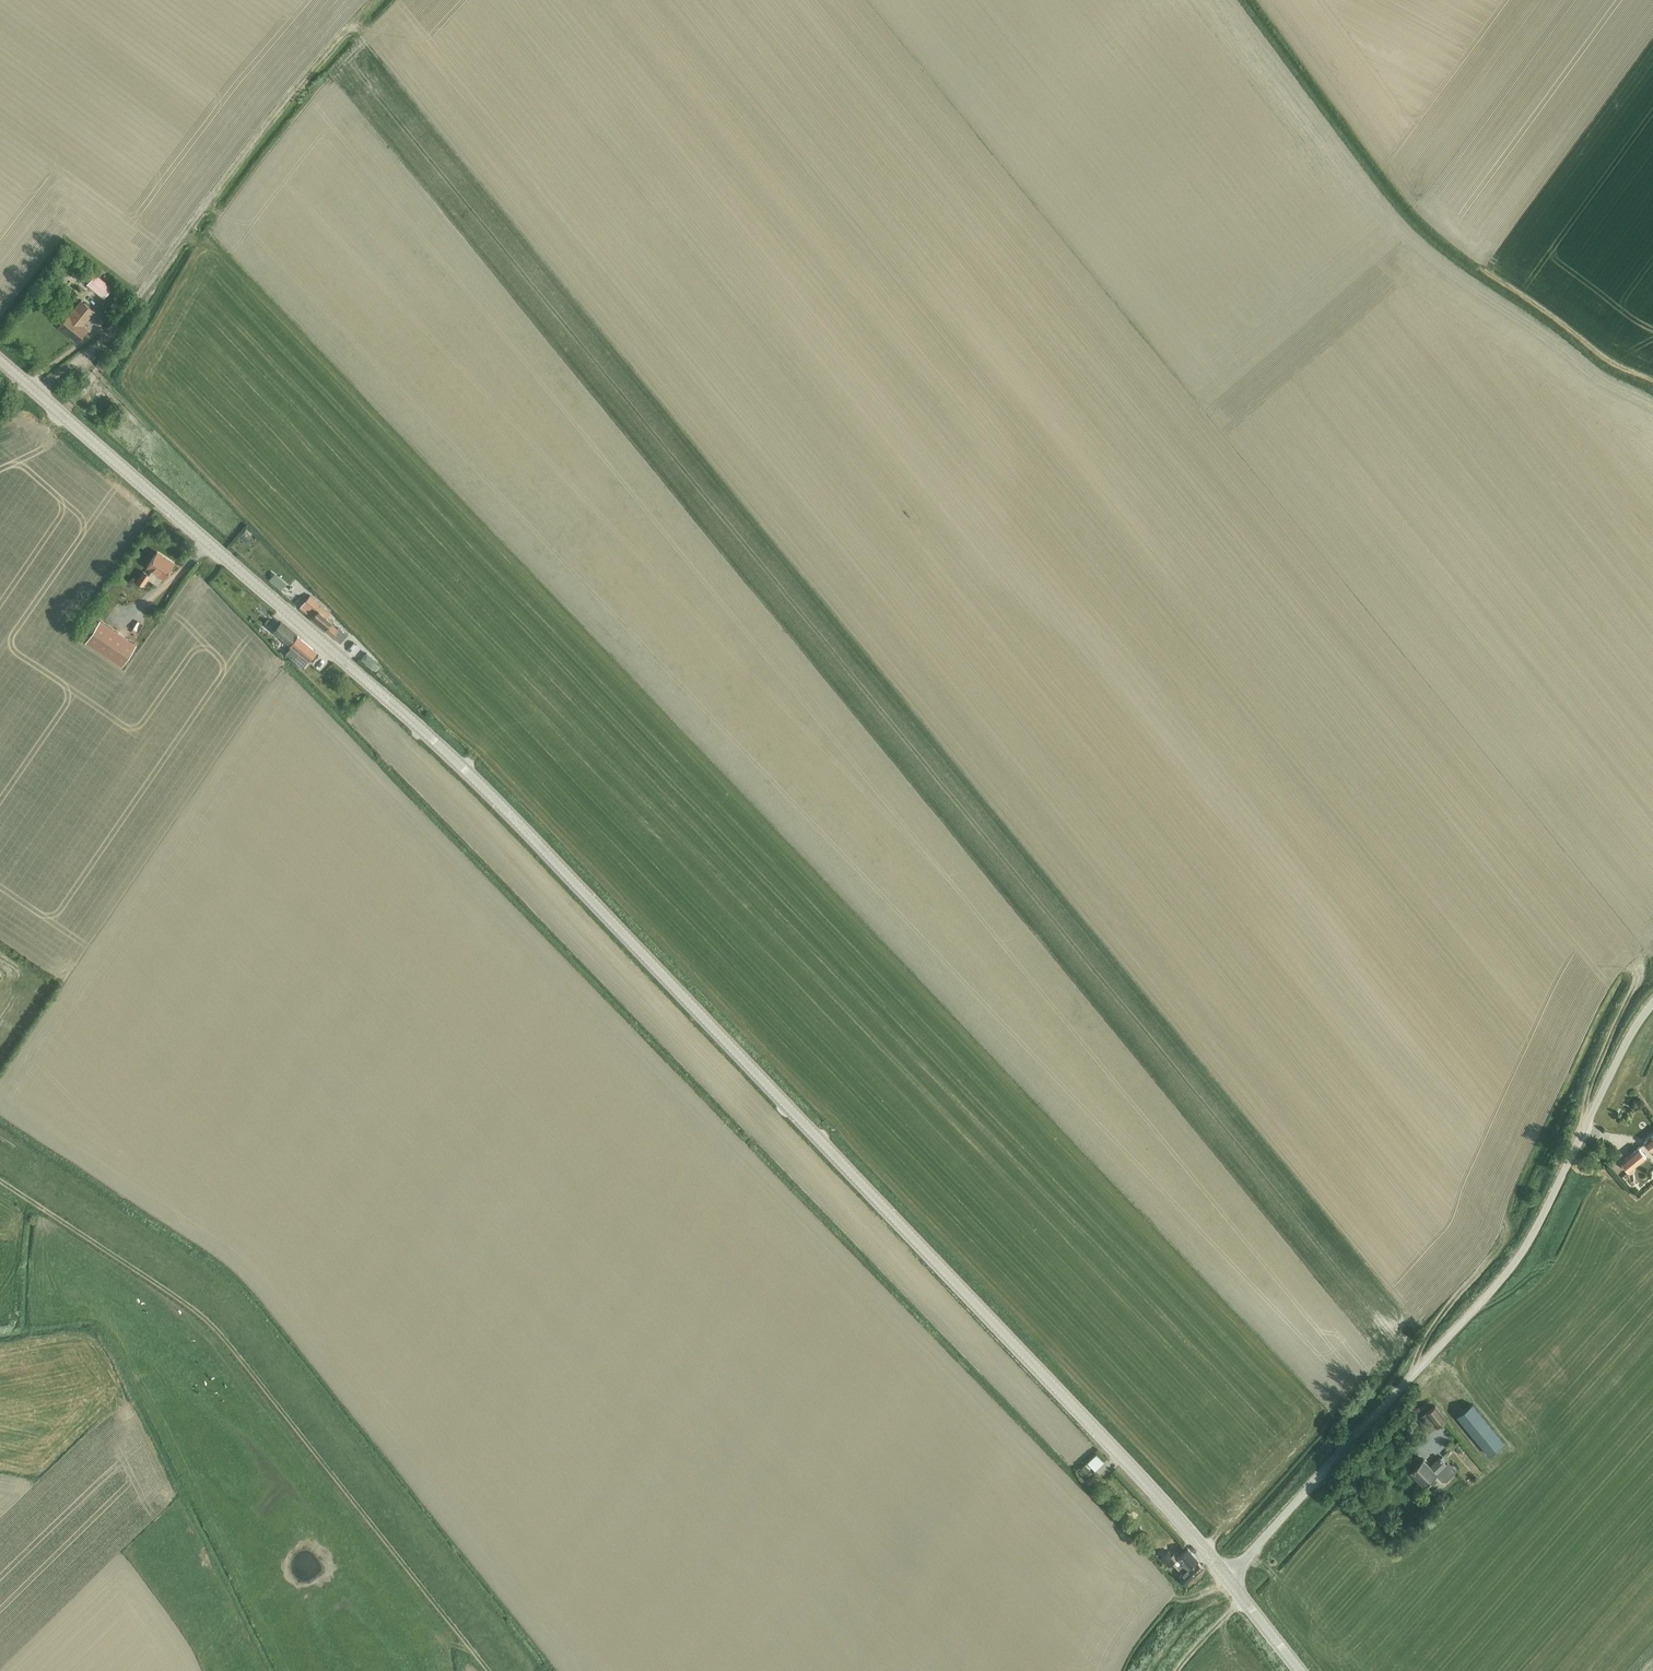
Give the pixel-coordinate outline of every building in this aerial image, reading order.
[(112,288),(94,274),(86,284),(103,298),(112,288)] [(68,314),(58,326),(76,341),(86,328),(82,325),(94,311),(80,300),(68,314)] [(101,357),(95,363),(102,370),(108,364),(101,357)] [(70,376),(66,384),(70,386),(74,378),(70,376)] [(158,552),(148,567),(153,570),(149,575),(144,572),(137,581),(143,585),(149,576),(159,583),(163,578),(164,578),(174,564),(158,552)] [(306,599),(305,600),(317,611),(311,617),(310,618),(320,626),(339,642),(346,634),(337,627),(336,628),(334,626),(330,623),(333,621),(325,614),(328,610),(310,594),(309,595),(306,599)] [(85,641),(122,665),(136,643),(99,619),(85,641)] [(281,621),(273,630),(292,646),(285,653),(295,662),(302,655),(308,660),(315,651),(305,643),(282,622),(281,621)] [(366,653),(360,659),(371,669),(376,662),(366,653)] [(1644,1142),(1651,1150),(1652,1152),(1652,1135),(1644,1142)] [(1638,1148),(1620,1163),(1627,1172),(1645,1157),(1638,1148)] [(1473,1404),(1458,1417),(1489,1455),(1504,1442),(1473,1404)] [(1437,1427),(1445,1420),(1435,1406),(1426,1413),(1419,1420),(1429,1432),(1437,1427)] [(1099,1454),(1090,1463),(1097,1470),(1106,1461),(1099,1454)] [(1455,1471),(1447,1463),(1446,1464),(1441,1459),(1436,1463),(1435,1462),(1430,1467),(1423,1460),(1411,1472),(1425,1486),(1437,1474),(1441,1479),(1441,1478),(1442,1480),(1446,1480),(1447,1478),(1448,1479),(1455,1471)] [(1085,1476),(1091,1470),(1086,1465),(1080,1471),(1085,1476)] [(1199,1574),(1194,1567),(1200,1561),(1189,1549),(1180,1557),(1177,1553),(1173,1557),(1169,1552),(1161,1559),(1170,1568),(1174,1564),(1184,1575),(1180,1578),(1186,1585),(1199,1574)]
